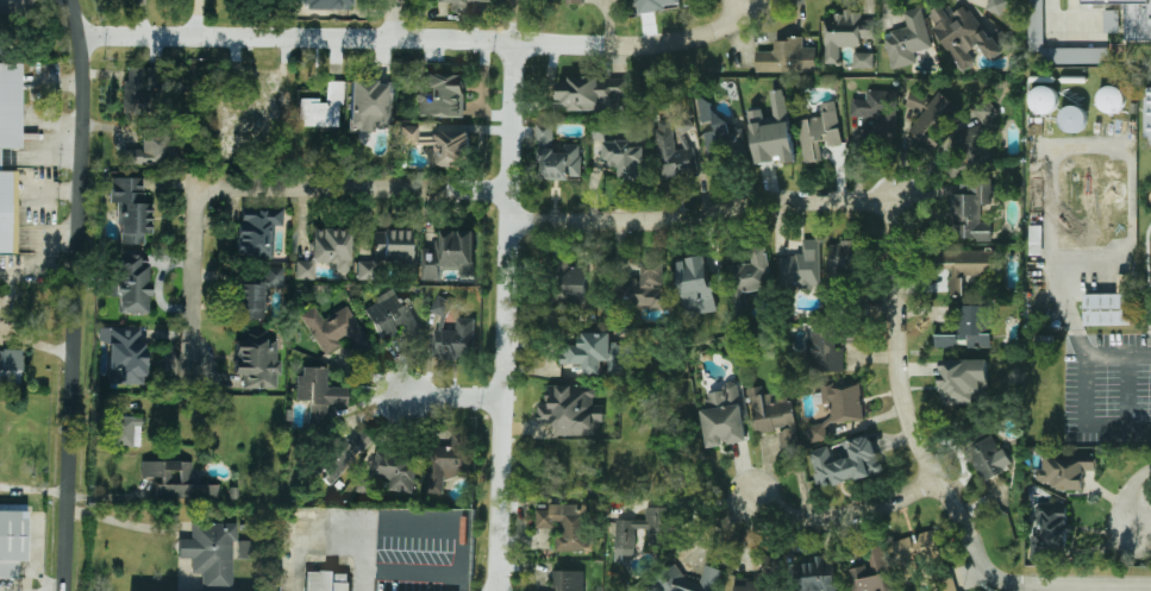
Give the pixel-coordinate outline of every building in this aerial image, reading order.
[(299,10),(349,10),(349,0),(299,0),(299,10)] [(493,0),(436,0),(436,2),(450,2),(450,12),(469,12),(469,1),(493,1),(493,0)] [(637,13),(667,10),(665,4),(680,2),(679,0),(635,0),(637,13)] [(988,10),(1001,15),(1008,0),(989,0),(988,10)] [(1041,50),(1041,63),(1107,62),(1107,46),(1044,48),(1043,0),(1027,0),(1028,51),(1041,50)] [(1127,34),(1150,34),(1150,0),(1127,0),(1127,34)] [(961,71),(976,62),(969,50),(980,44),(989,61),(1014,45),(1005,29),(988,38),(968,4),(947,15),(940,4),(926,12),(961,71)] [(932,46),(922,6),(903,11),(907,26),(883,32),(892,69),(917,62),(913,51),(932,46)] [(1119,32),(1119,10),(1103,10),(1103,32),(1119,32)] [(825,62),(840,62),(840,46),(861,46),(861,38),(874,38),(874,19),(861,19),(861,12),(825,12),(825,62)] [(756,73),(815,71),(815,46),(803,46),(802,37),(775,38),(775,50),(756,50),(756,73)] [(853,68),(874,68),(874,51),(852,52),(853,68)] [(0,63),(0,149),(20,149),(20,63),(0,63)] [(124,113),(161,114),(161,68),(124,68),(124,113)] [(418,117),(464,115),(463,74),(426,75),(426,93),(417,93),(418,117)] [(617,109),(615,94),(628,94),(627,76),(568,76),(569,81),(556,81),(556,109),(617,109)] [(300,100),(300,126),(339,127),(340,81),(327,81),(326,100),(300,100)] [(349,130),(389,131),(390,82),(350,81),(349,130)] [(1032,112),(1057,112),(1056,86),(1031,87),(1032,112)] [(1124,111),(1122,86),(1099,87),(1099,112),(1124,111)] [(220,103),(220,155),(236,156),(236,134),(271,134),(273,88),(256,88),(255,103),(220,103)] [(795,161),(786,88),(770,89),(774,117),(763,119),(762,108),(747,111),(753,162),(782,159),(782,163),(795,161)] [(850,117),(865,117),(865,133),(894,134),(895,90),(865,89),(865,99),(851,99),(850,117)] [(921,115),(905,132),(928,155),(939,144),(928,134),(956,106),(939,90),(930,101),(917,89),(906,101),(921,115)] [(703,131),(707,162),(746,157),(744,130),(730,131),(727,115),(712,117),(709,94),(698,95),(701,122),(713,121),(714,130),(703,131)] [(983,122),(997,109),(986,98),(971,111),(983,122)] [(822,115),(797,120),(805,163),(824,159),(821,146),(842,144),(836,101),(820,102),(822,115)] [(661,178),(695,175),(693,145),(675,146),(674,132),(690,131),(689,114),(655,118),(661,178)] [(552,124),(536,122),(536,144),(552,144),(552,124)] [(469,133),(417,133),(417,126),(399,126),(400,145),(431,145),(432,166),(469,165),(469,133)] [(173,164),(171,130),(142,130),(143,149),(125,150),(125,165),(173,164)] [(645,177),(645,138),(603,139),(605,164),(620,164),(620,178),(645,177)] [(580,178),(581,144),(563,143),(563,150),(538,149),(538,178),(580,178)] [(14,256),(14,171),(0,171),(0,256),(14,256)] [(151,203),(143,203),(144,178),(111,177),(111,202),(119,203),(119,245),(143,245),(144,234),(151,234),(151,203)] [(956,237),(990,241),(993,219),(988,219),(992,183),(961,181),(959,194),(951,193),(949,215),(958,216),(956,237)] [(273,258),(274,226),(282,226),(283,209),(257,208),(257,215),(239,215),(237,257),(273,258)] [(349,272),(350,230),(312,228),(311,262),(295,260),(295,279),(314,279),(314,263),(336,264),(336,272),(349,272)] [(474,230),(442,230),(442,240),(436,240),(436,247),(423,247),(423,279),(442,279),(442,269),(461,269),(461,275),(474,275),(474,230)] [(374,231),(373,260),(411,262),(411,231),(374,231)] [(821,287),(819,238),(802,239),(803,254),(776,256),(777,288),(821,287)] [(828,241),(828,276),(857,276),(857,240),(828,241)] [(734,308),(747,306),(745,290),(771,287),(765,245),(749,247),(752,262),(727,265),(734,308)] [(963,295),(963,275),(995,275),(995,250),(943,250),(943,269),(950,269),(950,295),(963,295)] [(148,313),(146,259),(139,259),(139,254),(111,254),(112,296),(118,296),(119,313),(148,313)] [(678,258),(684,315),(715,312),(709,256),(678,258)] [(587,303),(586,265),(569,266),(569,259),(550,259),(551,303),(587,303)] [(357,279),(373,279),(373,262),(357,262),(357,279)] [(619,277),(619,304),(669,306),(669,287),(663,287),(664,262),(643,262),(642,278),(619,277)] [(234,319),(264,319),(265,288),(282,288),(282,268),(264,268),(263,284),(236,284),(234,319)] [(1084,293),(1083,325),(1130,326),(1130,274),(1118,274),(1118,294),(1084,293)] [(376,297),(379,302),(364,309),(381,341),(401,331),(406,337),(418,331),(395,288),(376,297)] [(431,309),(446,316),(452,302),(438,295),(431,309)] [(934,346),(990,347),(992,306),(958,304),(958,334),(936,333),(934,346)] [(324,356),(346,342),(354,353),(369,344),(348,306),(323,320),(314,307),(301,315),(324,356)] [(475,317),(457,317),(456,329),(434,329),(434,356),(474,357),(475,317)] [(108,342),(107,383),(143,384),(144,329),(99,328),(98,342),(108,342)] [(836,328),(808,329),(809,371),(844,370),(843,348),(837,348),(836,328)] [(243,389),(276,389),(276,376),(279,376),(277,339),(267,339),(267,329),(242,331),(242,340),(233,340),(234,375),(243,375),(243,389)] [(637,344),(611,344),(611,332),(581,332),(581,345),(561,345),(559,364),(583,364),(583,373),(602,375),(602,360),(608,360),(608,373),(624,373),(624,364),(637,364),(637,344)] [(21,351),(0,349),(0,383),(20,384),(21,351)] [(940,404),(978,403),(978,394),(981,394),(981,379),(987,379),(987,358),(939,359),(940,404)] [(326,386),(327,367),(299,367),(298,400),(309,401),(309,420),(327,420),(327,404),(345,405),(345,388),(326,386)] [(707,446),(730,444),(730,442),(746,440),(738,379),(724,382),(725,390),(706,392),(707,408),(702,409),(707,446)] [(859,381),(821,384),(822,402),(830,402),(832,422),(863,419),(859,381)] [(537,422),(556,422),(556,434),(602,434),(601,404),(595,404),(595,384),(548,384),(548,403),(537,403),(537,422)] [(749,388),(756,433),(778,429),(782,449),(799,446),(789,390),(763,395),(762,385),(749,388)] [(111,446),(140,447),(140,417),(112,416),(111,446)] [(811,441),(828,438),(825,421),(807,426),(811,441)] [(348,441),(344,438),(313,466),(329,483),(371,442),(359,429),(348,441)] [(443,492),(444,476),(469,477),(470,430),(452,430),(452,446),(427,445),(426,492),(443,492)] [(842,441),(845,453),(833,457),(830,445),(808,451),(819,489),(882,471),(871,433),(842,441)] [(1013,466),(1005,447),(999,449),(993,435),(965,447),(980,480),(1013,466)] [(413,491),(414,454),(374,452),(374,476),(389,476),(389,490),(413,491)] [(1084,486),(1084,470),(1097,470),(1097,453),(1069,453),(1069,458),(1040,458),(1040,486),(1084,486)] [(192,461),(142,461),(142,479),(155,479),(156,499),(217,499),(217,484),(192,485),(192,461)] [(555,551),(593,551),(593,540),(587,539),(587,503),(548,503),(548,509),(536,509),(536,527),(556,527),(556,522),(563,522),(563,535),(555,535),(555,551)] [(1031,560),(1052,560),(1052,547),(1068,547),(1068,503),(1038,503),(1038,534),(1030,534),(1031,560)] [(615,518),(614,561),(624,561),(624,554),(634,554),(636,527),(649,528),(649,545),(670,546),(673,507),(646,507),(645,520),(615,518)] [(18,578),(18,562),(25,562),(26,511),(0,511),(0,578),(18,578)] [(232,590),(232,541),(237,541),(237,523),(190,523),(190,539),(177,539),(177,558),(190,558),(190,573),(201,573),(201,590),(232,590)] [(903,583),(922,579),(918,555),(938,551),(933,530),(893,539),(903,583)] [(893,590),(886,546),(868,548),(870,565),(850,568),(853,590),(884,590),(893,590)] [(832,555),(799,559),(802,590),(812,590),(821,590),(836,590),(832,555)] [(700,579),(664,566),(655,590),(714,590),(721,570),(705,564),(700,579)] [(583,570),(553,570),(552,590),(583,590),(583,570)] [(951,570),(934,576),(940,590),(958,590),(951,570)] [(351,572),(306,571),(305,590),(351,590),(351,572)] [(734,590),(760,590),(759,579),(734,579),(734,590)]
